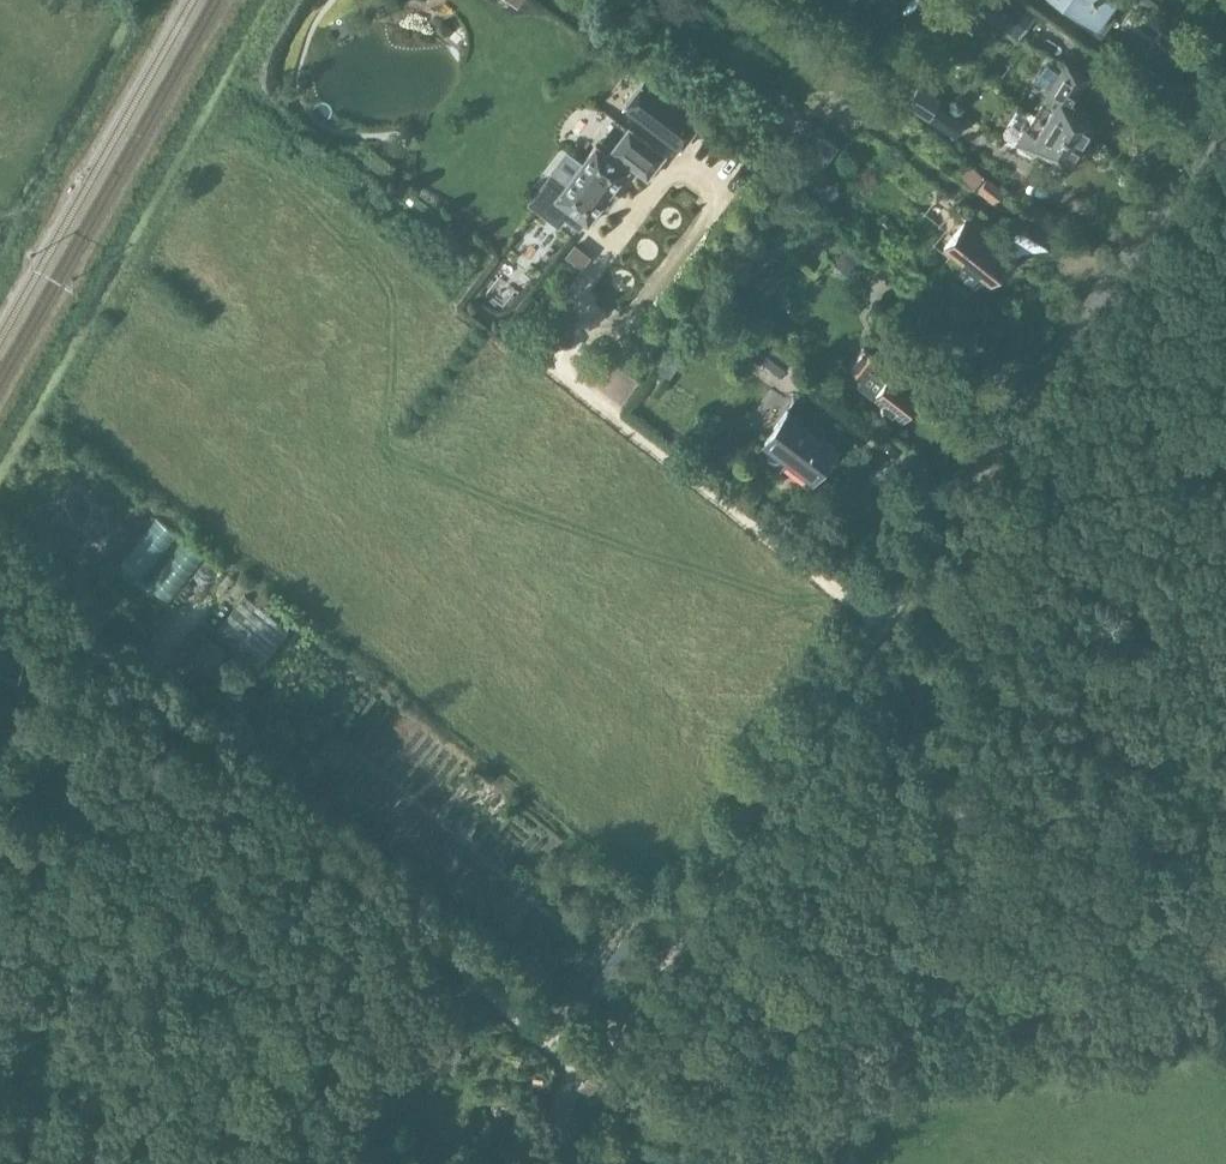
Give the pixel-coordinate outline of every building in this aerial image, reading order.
[(990,14),(1019,37),(1036,14),(1018,0),(1001,0),(990,14)] [(1096,29),(1117,0),(1058,0),(1096,29)] [(1049,89),(1034,114),(1043,120),(1079,143),(1082,144),(1096,121),(1086,114),(1088,111),(1073,102),(1087,79),(1064,65),(1059,73),(1047,65),(1037,81),(1049,89)] [(623,105),(681,149),(699,124),(642,80),(623,105)] [(918,87),(904,107),(956,137),(964,124),(938,107),(941,102),(918,87)] [(920,118),(909,110),(901,121),(912,129),(920,118)] [(1034,114),(1017,142),(1055,166),(1057,162),(1068,168),(1082,144),(1079,143),(1043,120),(1034,114)] [(555,199),(588,224),(632,167),(648,179),(666,155),(629,128),(608,154),(596,145),(555,199)] [(780,171),(828,207),(839,191),(830,184),(818,171),(836,148),(811,130),(780,171)] [(1003,191),(987,179),(977,192),(993,204),(1003,191)] [(965,266),(988,284),(1008,260),(989,245),(995,237),(968,216),(935,255),(958,274),(965,266)] [(873,260),(852,243),(844,253),(836,262),(857,279),(864,270),(873,260)] [(789,359),(746,327),(735,342),(777,374),(789,359)] [(862,349),(849,366),(863,377),(858,384),(882,403),(881,405),(886,409),(886,408),(888,407),(902,418),(902,417),(907,417),(912,410),(911,405),(918,396),(901,383),(903,381),(877,361),(877,360),(862,349)] [(787,407),(762,439),(768,444),(767,446),(767,448),(766,450),(766,452),(767,453),(768,455),(769,457),(770,458),(772,459),(774,460),(775,460),(777,460),(779,460),(781,459),(783,458),(784,456),(813,479),(837,446),(823,436),(811,427),(817,420),(819,417),(794,398),(787,407)] [(245,596),(217,631),(261,667),(289,633),(245,596)] [(210,639),(190,662),(206,677),(227,653),(210,639)] [(355,1033),(347,1027),(337,1040),(345,1047),(355,1033)]
